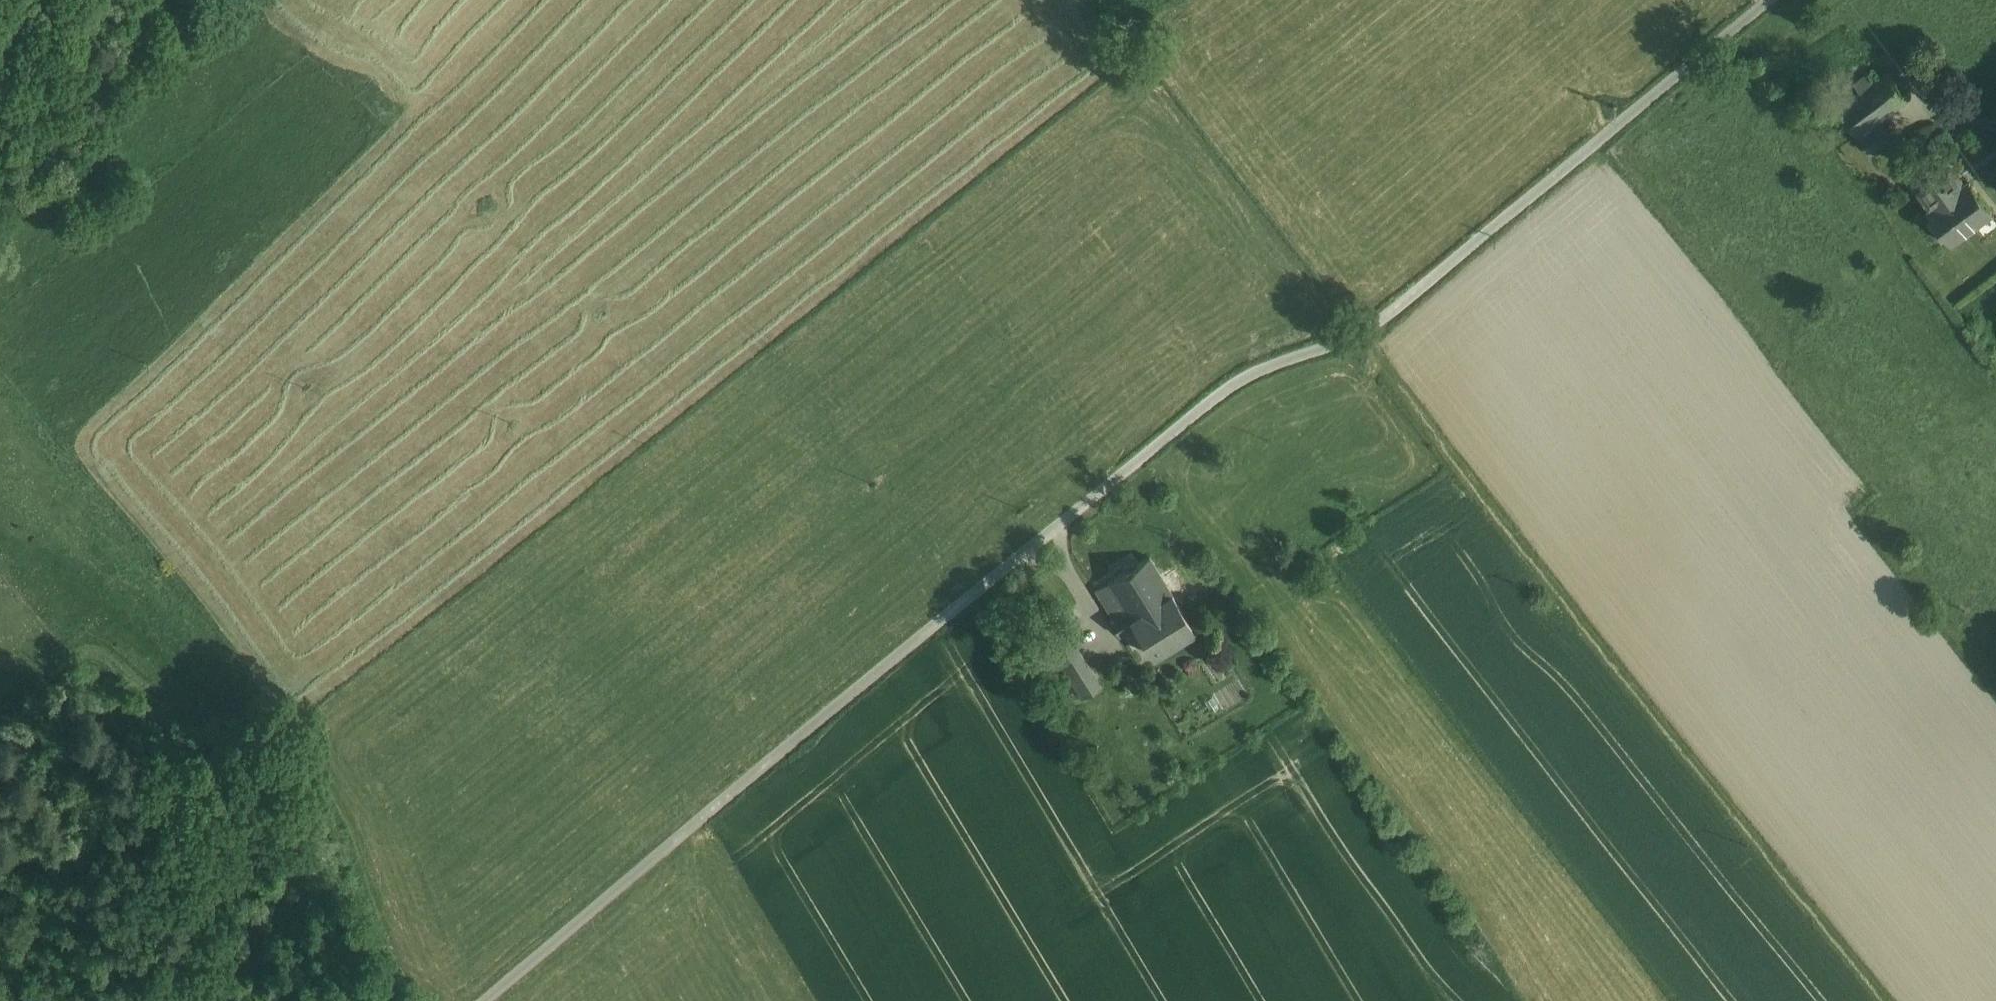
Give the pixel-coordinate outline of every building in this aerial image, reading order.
[(1890,71),(1841,107),(1861,132),(1909,96),(1890,71)] [(1932,130),(1894,158),(1954,240),(1994,210),(1971,179),(1969,180),(1932,130)] [(1155,657),(1196,631),(1151,560),(1111,586),(1127,612),(1136,626),(1155,657)] [(1136,626),(1127,612),(1113,621),(1121,635),(1136,626)] [(1102,688),(1060,622),(1037,636),(1061,673),(1064,671),(1083,700),(1102,688)]
